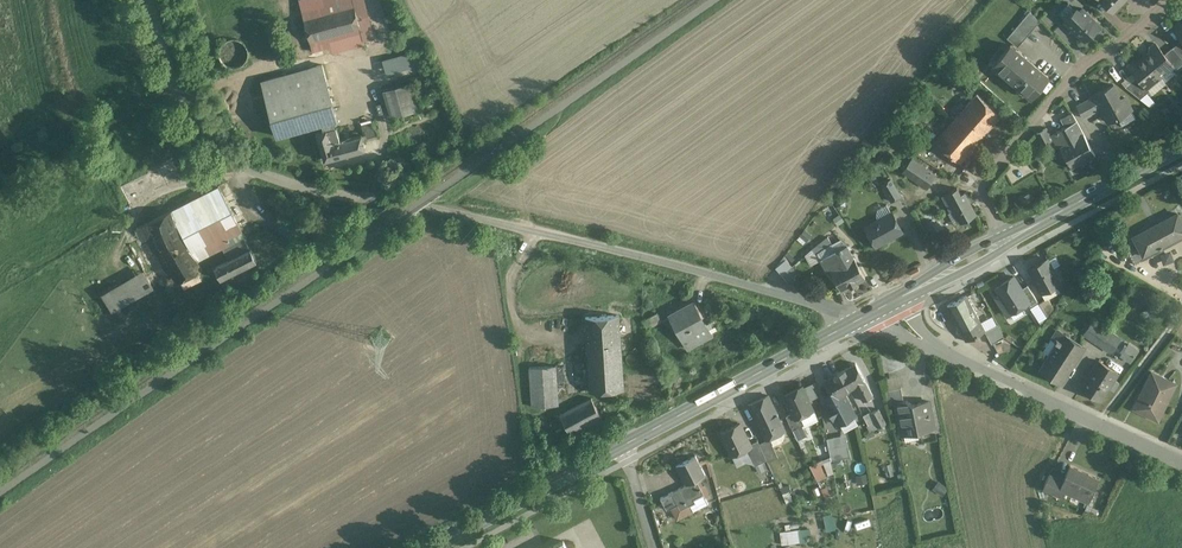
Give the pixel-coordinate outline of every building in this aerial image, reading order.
[(299,0),(304,15),(354,2),(353,0),(300,0),(299,0)] [(1113,12),(1126,0),(1101,0),(1113,12)] [(354,2),(304,15),(314,57),(323,54),(320,41),(361,30),(354,2)] [(1100,25),(1083,9),(1076,16),(1072,12),(1064,19),(1085,40),(1100,25)] [(1029,11),(1007,38),(1018,47),(1040,21),(1029,11)] [(1177,24),(1173,28),(1181,39),(1181,24),(1177,24)] [(361,30),(320,41),(323,54),(365,44),(361,30)] [(247,58),(248,52),(247,47),(244,42),(239,39),(234,38),(228,39),(223,42),(220,47),(219,53),(220,58),(223,63),(228,66),(234,67),(239,66),(244,63),(247,58)] [(1172,48),(1181,60),(1181,39),(1172,48)] [(1164,54),(1155,43),(1150,47),(1150,52),(1144,57),(1160,76),(1164,82),(1176,73),(1171,67),(1173,66),(1173,65),(1164,54)] [(1048,77),(1010,45),(994,64),(1032,97),(1048,77)] [(1164,54),(1173,65),(1173,66),(1176,69),(1181,64),(1181,60),(1172,48),(1164,54)] [(421,50),(382,61),(386,74),(425,63),(421,50)] [(1144,57),(1138,62),(1133,62),(1128,65),(1137,76),(1146,87),(1147,87),(1160,76),(1144,57)] [(317,69),(263,84),(276,135),(315,125),(333,120),(337,119),(322,64),(316,66),(317,69)] [(962,75),(959,78),(943,65),(938,72),(959,89),(967,80),(962,75)] [(1146,87),(1137,76),(1125,86),(1140,98),(1149,105),(1152,102),(1152,100),(1147,93),(1150,91),(1147,87),(1146,87)] [(413,81),(383,90),(391,117),(421,109),(413,81)] [(1113,85),(1094,95),(1094,96),(1090,98),(1096,110),(1101,108),(1108,122),(1131,109),(1124,97),(1121,99),(1113,85)] [(1001,115),(977,94),(961,112),(986,134),(1001,115)] [(1096,110),(1090,98),(1082,102),(1089,114),(1096,110)] [(1089,114),(1082,102),(1076,106),(1083,118),(1089,114)] [(986,134),(961,112),(936,141),(961,162),(986,134)] [(1095,155),(1072,113),(1061,119),(1063,124),(1065,127),(1084,162),(1095,155)] [(333,120),(315,125),(316,130),(315,130),(323,159),(363,148),(360,134),(339,140),(333,120)] [(378,133),(369,122),(360,124),(364,137),(378,133)] [(1065,127),(1058,131),(1056,128),(1051,130),(1057,142),(1058,141),(1072,168),(1084,162),(1065,127)] [(1047,128),(1037,133),(1043,144),(1053,139),(1047,128)] [(933,170),(936,166),(916,152),(913,157),(933,170)] [(912,158),(903,171),(927,186),(935,173),(912,158)] [(891,179),(882,184),(892,201),(900,195),(891,179)] [(219,186),(171,211),(198,262),(223,249),(229,260),(250,250),(244,238),(245,237),(219,186)] [(976,215),(964,193),(961,195),(957,187),(943,195),(951,211),(954,209),(961,223),(976,215)] [(198,262),(171,211),(136,229),(167,289),(202,271),(198,262)] [(892,213),(866,227),(876,245),(902,230),(892,213)] [(1134,236),(1146,259),(1181,240),(1181,221),(1178,213),(1134,236)] [(811,235),(804,229),(800,235),(806,240),(811,235)] [(828,237),(812,249),(817,255),(832,244),(828,237)] [(865,279),(847,245),(842,240),(833,246),(836,251),(842,263),(854,285),(865,279)] [(229,260),(216,267),(222,279),(257,261),(251,249),(229,260)] [(836,251),(821,259),(828,272),(830,271),(842,291),(854,285),(842,263),(836,251)] [(1048,258),(1029,268),(1041,292),(1061,282),(1048,258)] [(786,260),(776,268),(782,275),(792,267),(786,260)] [(792,267),(782,275),(788,282),(798,273),(792,267)] [(144,272),(102,295),(112,312),(154,289),(144,272)] [(1031,301),(1015,275),(995,288),(1012,313),(1031,301)] [(985,330),(966,295),(947,306),(966,341),(985,331),(985,330)] [(1047,297),(1039,303),(1048,316),(1054,307),(1047,297)] [(694,303),(669,316),(687,349),(712,336),(711,333),(706,325),(694,303)] [(657,313),(643,321),(647,329),(662,321),(657,313)] [(619,316),(587,318),(588,345),(621,344),(619,316)] [(715,320),(706,325),(711,333),(720,329),(715,320)] [(1093,320),(1083,334),(1096,343),(1106,329),(1093,320)] [(997,324),(985,330),(985,331),(992,343),(1004,337),(997,324)] [(1120,338),(1106,329),(1096,343),(1110,353),(1120,338)] [(1064,335),(1042,370),(1060,382),(1082,347),(1064,335)] [(621,344),(588,345),(591,391),(623,389),(621,344)] [(1129,344),(1121,355),(1130,362),(1138,351),(1129,344)] [(662,356),(655,358),(657,364),(664,361),(662,356)] [(1118,373),(1099,360),(1081,388),(1100,400),(1118,373)] [(857,362),(840,372),(849,390),(856,386),(864,399),(874,394),(857,362)] [(557,365),(529,367),(531,406),(559,405),(557,365)] [(840,372),(824,381),(833,398),(843,393),(849,390),(840,372)] [(1167,380),(1150,372),(1139,393),(1143,395),(1137,409),(1156,418),(1164,403),(1157,399),(1167,380)] [(898,376),(886,378),(889,390),(900,388),(898,376)] [(814,381),(804,386),(809,398),(816,395),(814,381)] [(802,386),(784,395),(792,413),(795,419),(801,416),(813,410),(802,386)] [(889,390),(886,391),(889,404),(896,403),(904,401),(901,388),(900,388),(889,390)] [(855,415),(843,393),(833,398),(827,402),(827,403),(828,406),(827,407),(834,419),(835,419),(838,424),(855,415)] [(768,396),(749,405),(766,440),(785,431),(768,396)] [(593,400),(561,416),(571,435),(603,419),(593,400)] [(907,401),(904,402),(904,401),(896,403),(902,435),(919,431),(918,430),(913,404),(912,405),(907,401)] [(929,401),(913,404),(918,430),(934,427),(929,401)] [(880,408),(870,413),(869,411),(863,414),(868,424),(867,425),(871,432),(888,423),(880,408)] [(801,416),(795,419),(792,413),(786,416),(793,430),(805,424),(801,416)] [(740,423),(721,433),(732,455),(746,449),(751,446),(750,444),(740,423)] [(841,436),(827,439),(831,460),(845,457),(841,436)] [(757,440),(750,444),(751,446),(746,449),(754,466),(767,460),(757,440)] [(695,455),(676,466),(686,485),(679,488),(688,506),(690,505),(695,502),(693,497),(702,492),(704,497),(705,497),(697,480),(706,475),(695,455)] [(810,464),(816,479),(826,476),(820,460),(810,464)] [(1100,481),(1072,466),(1063,482),(1060,488),(1068,492),(1088,503),(1100,481)] [(1063,482),(1051,475),(1044,488),(1064,498),(1068,492),(1060,488),(1063,482)] [(948,489),(941,484),(936,490),(943,495),(948,489)] [(782,487),(786,501),(793,499),(789,485),(782,487)] [(679,488),(671,492),(678,504),(680,510),(688,506),(679,488)] [(671,492),(660,498),(667,510),(672,507),(678,504),(671,492)] [(680,510),(678,504),(672,507),(677,519),(693,511),(690,505),(688,506),(680,510)] [(788,543),(809,541),(808,528),(787,529),(788,543)]
